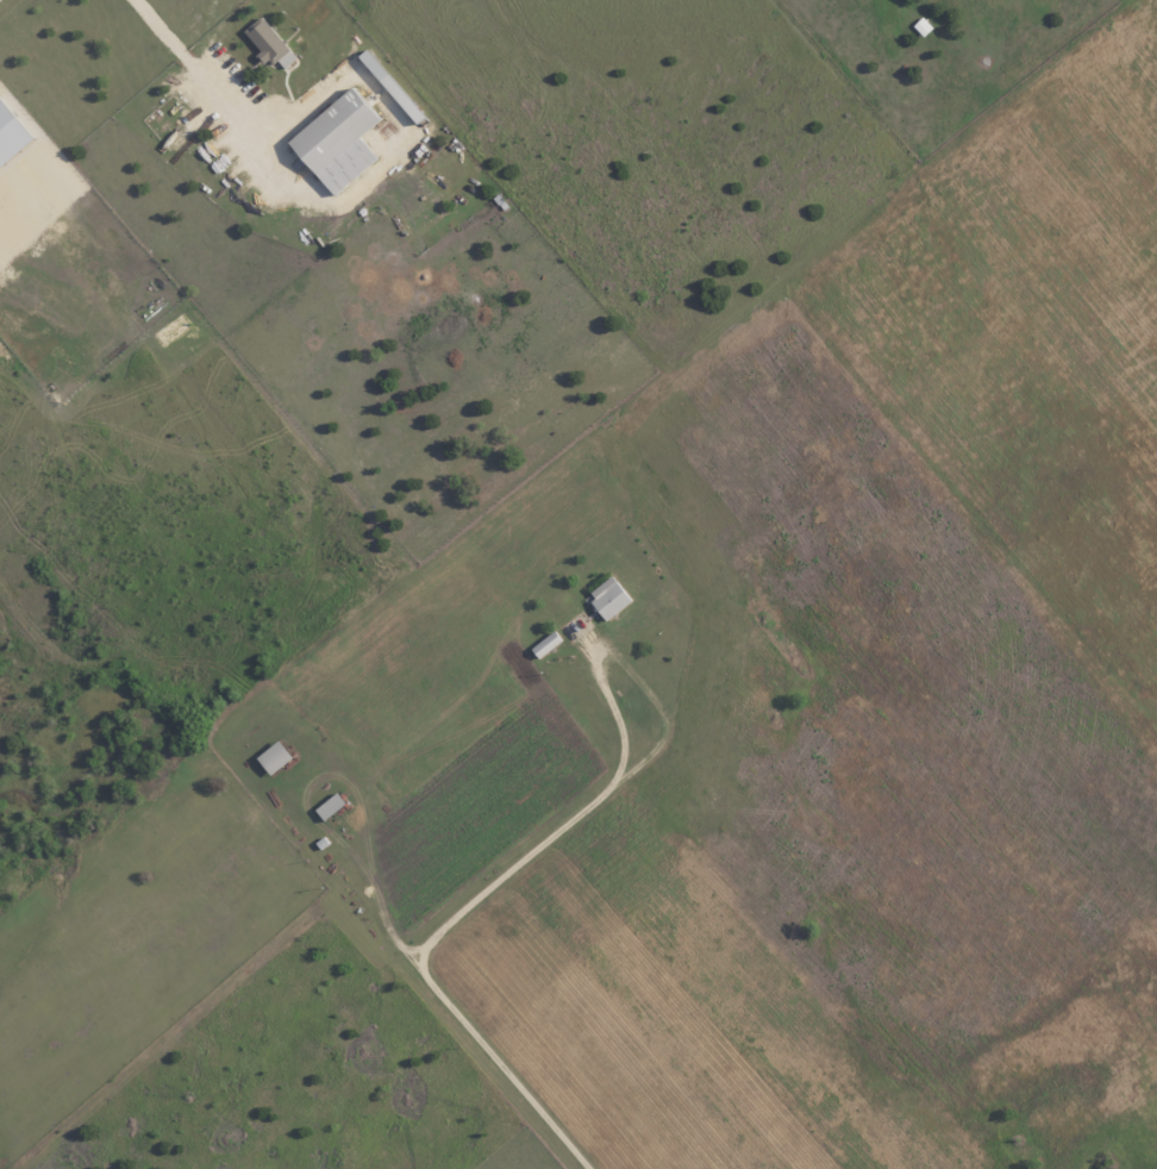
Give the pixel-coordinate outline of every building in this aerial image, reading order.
[(260,50),(255,56),(263,64),(270,57),(283,69),(297,54),(257,17),(242,33),(260,50)] [(376,160),(358,135),(378,120),(354,88),(287,138),(329,195),(376,160)] [(0,99),(0,167),(34,139),(0,99)] [(631,600),(611,575),(585,596),(605,621),(631,600)] [(561,639),(553,629),(530,648),(538,658),(561,639)] [(291,757),(277,739),(255,757),(269,775),(291,757)] [(323,820),(344,803),(335,791),(314,809),(323,820)]
